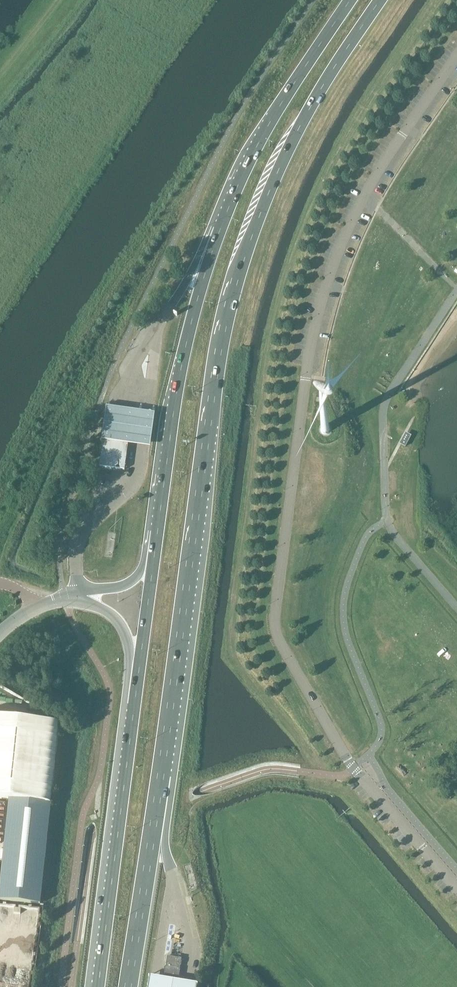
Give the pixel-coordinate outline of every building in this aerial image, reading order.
[(153,415),(104,408),(99,443),(101,443),(128,447),(149,449),(153,415)] [(320,430),(320,431),(321,431),(321,432),(321,433),(322,433),(322,434),(323,434),(324,435),(325,435),(326,435),(327,435),(327,434),(328,434),(329,434),(329,433),(330,432),(330,431),(330,430),(330,429),(330,428),(329,427),(329,426),(328,426),(327,425),(326,425),(325,425),(324,425),(323,425),(323,426),(322,426),(322,427),(321,427),(321,428),(321,429),(320,429),(320,430)] [(407,432),(402,442),(408,445),(412,435),(407,432)] [(104,439),(103,439),(103,440),(104,440),(100,467),(125,470),(128,444),(129,444),(129,443),(128,442),(128,443),(104,440),(104,439)] [(409,448),(407,447),(409,445),(408,445),(402,442),(393,460),(397,462),(399,458),(403,460),(409,448)] [(10,799),(51,804),(59,724),(0,717),(0,798),(10,799)] [(10,799),(0,890),(0,900),(40,904),(51,804),(10,799)] [(168,956),(165,975),(178,977),(182,958),(168,956)] [(147,974),(145,986),(192,986),(193,983),(178,980),(161,977),(147,974)]
